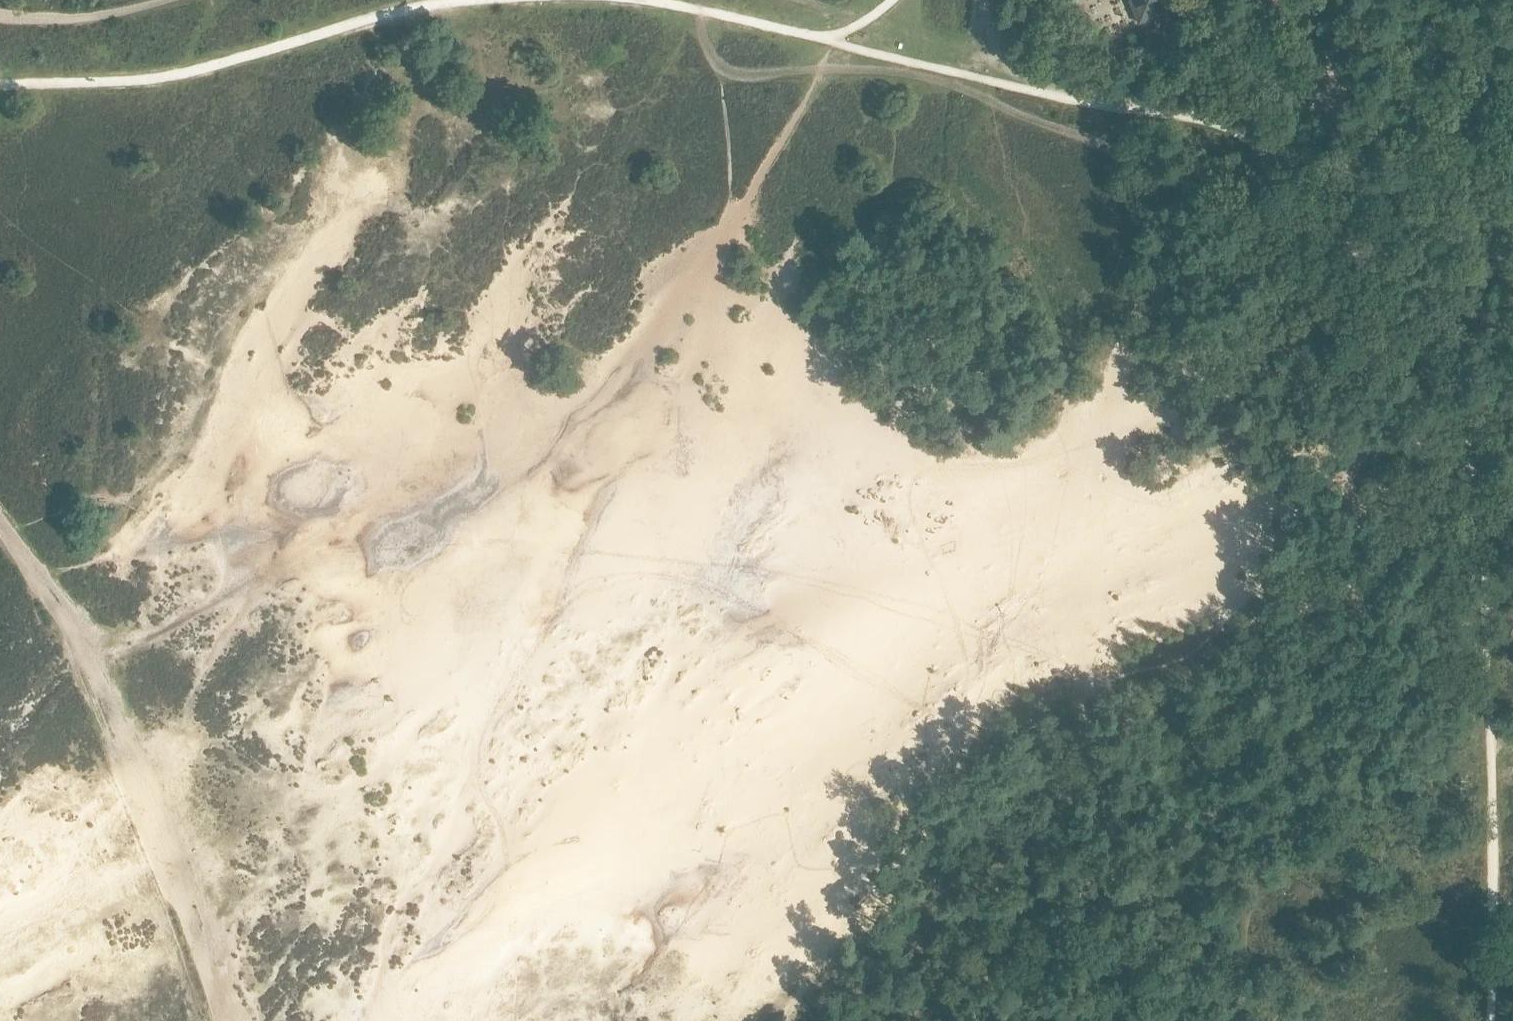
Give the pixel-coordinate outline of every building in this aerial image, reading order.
[(1147,20),(1153,18),(1151,14),(1180,2),(1179,0),(1138,0),(1147,20)] [(1174,21),(1154,29),(1160,44),(1181,36),(1174,21)]
